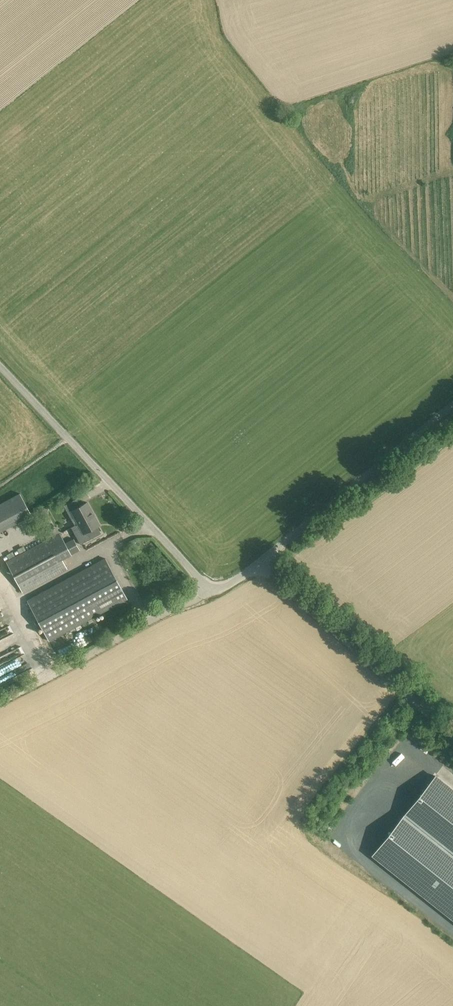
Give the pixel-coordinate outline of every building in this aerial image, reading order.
[(30,510),(18,489),(0,499),(0,528),(30,510)] [(76,499),(65,505),(76,526),(72,528),(81,545),(101,534),(96,526),(99,524),(87,502),(80,506),(76,499)] [(60,532),(7,561),(18,582),(23,592),(67,569),(62,559),(72,554),(65,543),(60,532)] [(27,600),(49,640),(127,597),(106,557),(27,600)] [(2,677),(1,665),(24,654),(20,646),(13,647),(9,638),(8,634),(13,631),(10,625),(9,626),(0,630),(0,678),(2,677)] [(373,854),(452,918),(452,790),(435,776),(373,854)]
